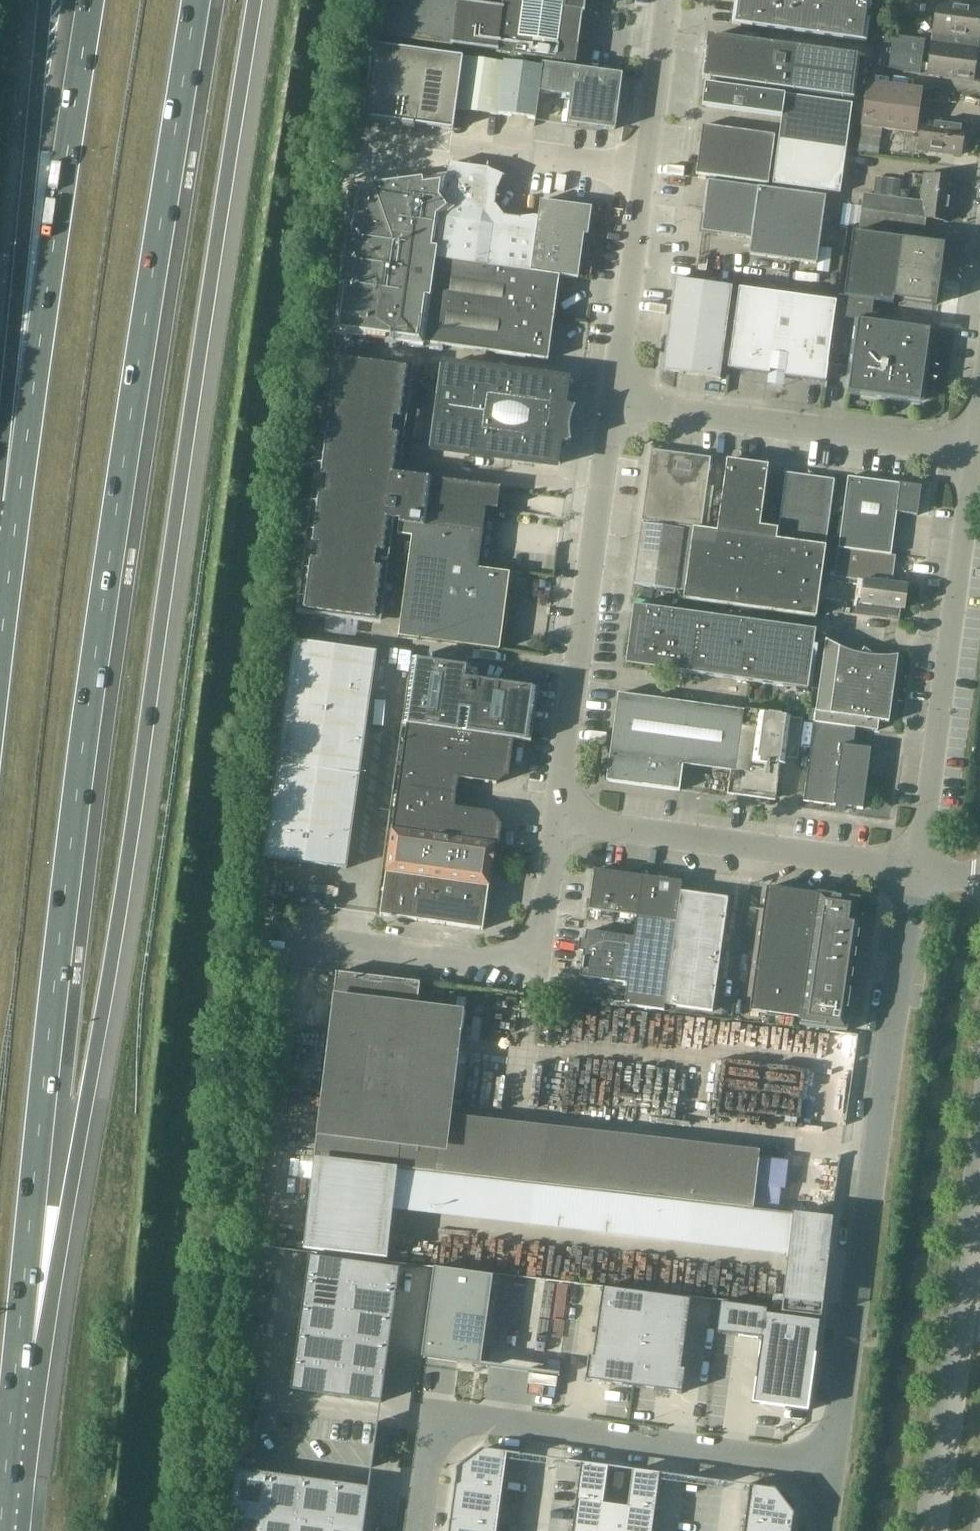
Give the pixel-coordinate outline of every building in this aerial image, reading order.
[(374,37),(453,48),(454,46),(496,51),(496,53),(575,64),(584,0),(379,0),(374,37)] [(769,30),(810,35),(867,43),(872,0),(735,0),(732,25),(769,30)] [(888,9),(914,13),(916,0),(890,0),(888,9)] [(933,40),(952,43),(952,41),(979,45),(979,39),(978,39),(979,26),(979,9),(938,3),(933,40)] [(885,35),(880,68),(920,74),(925,40),(885,35)] [(708,37),(702,79),(854,100),(860,57),(708,37)] [(979,51),(979,45),(952,41),(952,43),(933,40),(928,74),(973,80),(977,51),(979,51)] [(401,124),(400,129),(415,131),(416,126),(453,131),(463,57),(373,45),(363,118),(401,124)] [(536,120),(539,93),(542,68),(465,58),(458,110),(536,120)] [(543,63),(542,68),(539,93),(571,97),(567,124),(615,130),(622,74),(543,63)] [(868,83),(859,151),(878,153),(881,129),(916,134),(922,90),(868,83)] [(773,184),(840,194),(852,104),(785,95),(705,84),(702,106),(782,117),(773,184)] [(918,150),(960,156),(964,126),(922,120),(918,150)] [(696,175),(769,185),(775,136),(703,126),(696,175)] [(548,361),(560,277),(578,279),(583,243),(577,243),(579,235),(588,236),(592,208),(541,201),(538,218),(534,218),(519,219),(504,217),(495,206),(497,190),(503,177),(489,171),(489,170),(449,164),(447,177),(353,189),(333,334),(424,347),(424,344),(548,361)] [(920,218),(925,219),(949,222),(955,180),(925,176),(922,203),(920,218)] [(875,193),(898,196),(900,181),(877,178),(875,193)] [(826,197),(708,181),(705,209),(822,225),(826,197)] [(900,199),(909,200),(910,191),(901,189),(900,199)] [(925,219),(920,218),(922,203),(864,195),(860,227),(923,235),(925,219)] [(752,238),(754,217),(704,210),(702,232),(752,238)] [(822,226),(754,217),(752,238),(749,255),(817,264),(822,226)] [(945,245),(853,232),(844,293),(844,298),(873,302),(884,303),(893,304),(894,300),(936,305),(945,245)] [(820,247),(817,271),(829,273),(832,249),(820,247)] [(732,288),(675,280),(663,371),(720,379),(732,288)] [(830,353),(835,317),(837,302),(739,289),(728,370),(769,375),(770,372),(785,374),(784,377),(826,383),(830,353)] [(835,317),(830,353),(853,356),(858,320),(871,322),(873,302),(844,298),(837,297),(837,302),(835,317)] [(853,356),(848,392),(920,402),(930,330),(871,322),(858,320),(853,356)] [(330,354),(296,613),(326,617),(358,621),(380,624),(394,521),(400,522),(483,533),(492,534),(494,522),(484,521),(486,509),(497,510),(499,489),(430,479),(411,477),(400,475),(414,365),(330,354)] [(430,446),(561,463),(563,444),(571,443),(570,437),(570,429),(571,422),(573,414),(576,409),(568,405),(571,386),(440,369),(430,446)] [(701,530),(711,459),(651,451),(642,522),(701,530)] [(769,467),(726,461),(717,532),(694,529),(684,599),(817,617),(826,548),(776,540),(778,528),(761,525),(769,467)] [(777,540),(826,547),(832,502),(829,501),(829,483),(814,481),(815,478),(815,477),(815,475),(814,474),(812,473),(809,473),(807,475),(806,477),(794,475),(785,473),(777,540)] [(838,549),(891,556),(897,513),(917,516),(921,487),(848,477),(838,549)] [(400,522),(398,535),(412,537),(398,638),(499,651),(502,630),(506,631),(509,611),(505,610),(510,574),(493,571),(476,569),(479,546),(481,547),(483,533),(400,522)] [(634,585),(675,591),(684,530),(643,524),(634,585)] [(854,602),(852,615),(899,621),(901,609),(905,610),(908,587),(892,584),(896,556),(891,556),(838,549),(834,578),(863,582),(860,602),(854,602)] [(824,602),(823,612),(843,614),(844,604),(824,602)] [(633,612),(636,614),(630,662),(667,667),(668,671),(808,690),(816,631),(634,606),(633,612)] [(347,869),(376,653),(293,641),(264,858),(347,869)] [(826,641),(814,723),(856,728),(877,731),(879,721),(889,723),(890,719),(889,719),(898,657),(875,658),(864,649),(861,654),(839,647),(839,648),(826,641)] [(406,725),(407,725),(514,740),(531,743),(539,689),(469,680),(471,668),(412,660),(403,725),(406,725)] [(607,782),(680,791),(683,767),(731,774),(728,795),(775,801),(780,765),(784,765),(788,743),(799,744),(803,719),(619,694),(607,782)] [(853,747),(856,728),(814,723),(803,802),(836,806),(835,810),(845,812),(845,808),(863,810),(871,749),(853,747)] [(407,725),(406,725),(398,787),(456,794),(458,779),(459,779),(497,784),(509,775),(514,740),(407,725)] [(455,795),(398,787),(391,830),(495,844),(499,845),(502,826),(492,814),(455,809),(455,795)] [(495,845),(391,830),(386,873),(488,888),(495,845)] [(589,910),(637,917),(643,877),(595,871),(589,910)] [(488,888),(385,874),(379,916),(380,916),(483,930),(488,888)] [(637,917),(677,922),(681,893),(681,892),(682,883),(643,877),(637,917)] [(750,1012),(800,1019),(817,895),(767,888),(750,1012)] [(681,893),(677,922),(665,1005),(713,1012),(728,899),(681,893)] [(863,917),(857,916),(860,899),(818,893),(799,1025),(847,1032),(863,917)] [(875,903),(863,901),(861,913),(873,915),(875,903)] [(664,1011),(665,1005),(677,922),(637,917),(634,939),(586,932),(580,977),(627,984),(625,1006),(664,1011)] [(306,1231),(303,1249),(331,1252),(387,1258),(393,1210),(398,1169),(413,1043),(418,1005),(420,983),(355,975),(336,973),(314,1159),(314,1162),(306,1231)] [(524,1133),(518,1182),(530,1184),(692,1202),(693,1202),(699,1153),(524,1133)] [(530,1184),(525,1226),(687,1245),(692,1202),(530,1184)] [(782,1307),(781,1314),(821,1318),(822,1312),(832,1218),(792,1214),(788,1256),(782,1307)] [(309,1257),(291,1390),(381,1403),(400,1269),(309,1257)] [(434,1268),(421,1358),(481,1366),(493,1276),(434,1268)] [(592,1353),(589,1378),(637,1383),(648,1290),(604,1284),(596,1353),(592,1353)] [(648,1290),(637,1383),(685,1389),(687,1365),(683,1365),(691,1297),(648,1290)] [(721,1304),(717,1333),(762,1339),(756,1379),(755,1379),(752,1404),(808,1412),(816,1354),(815,1354),(820,1322),(766,1315),(767,1310),(721,1304)] [(449,1530),(498,1530),(510,1454),(486,1450),(456,1473),(449,1530)] [(617,1493),(605,1490),(608,1467),(582,1464),(570,1530),(648,1530),(658,1474),(632,1471),(629,1494),(617,1493)] [(227,1530),(364,1530),(370,1488),(236,1470),(227,1530)] [(624,1474),(615,1473),(613,1487),(623,1489),(624,1474)] [(743,1530),(791,1530),(792,1528),(791,1528),(792,1519),(793,1519),(794,1514),(791,1511),(777,1493),(778,1493),(775,1489),(770,1489),(757,1488),(757,1487),(750,1486),(748,1497),(743,1530)]
